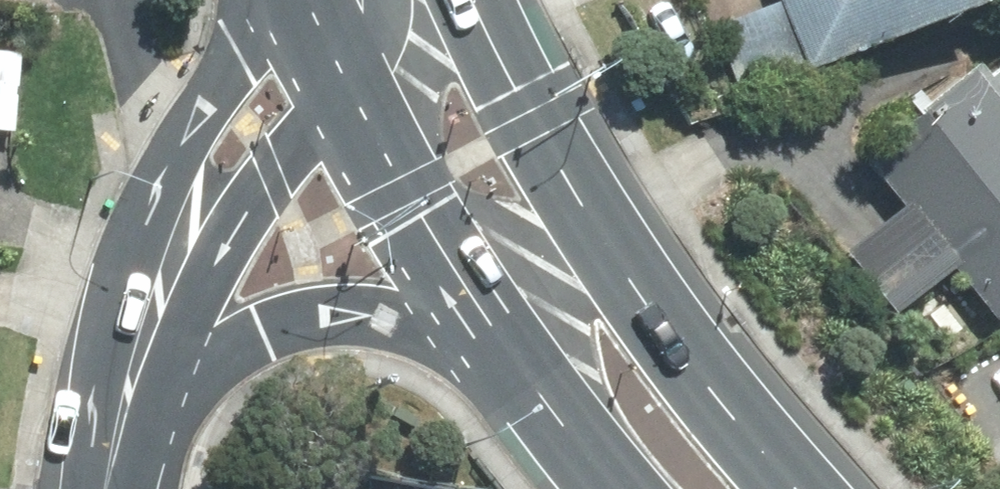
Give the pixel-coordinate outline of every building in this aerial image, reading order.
[(738,94),(995,0),(780,0),(781,4),(714,29),(738,94)] [(856,157),(897,208),(842,251),(894,316),(948,274),(990,327),(999,319),(999,45),(856,157)] [(0,47),(0,140),(13,141),(20,49),(0,47)]
